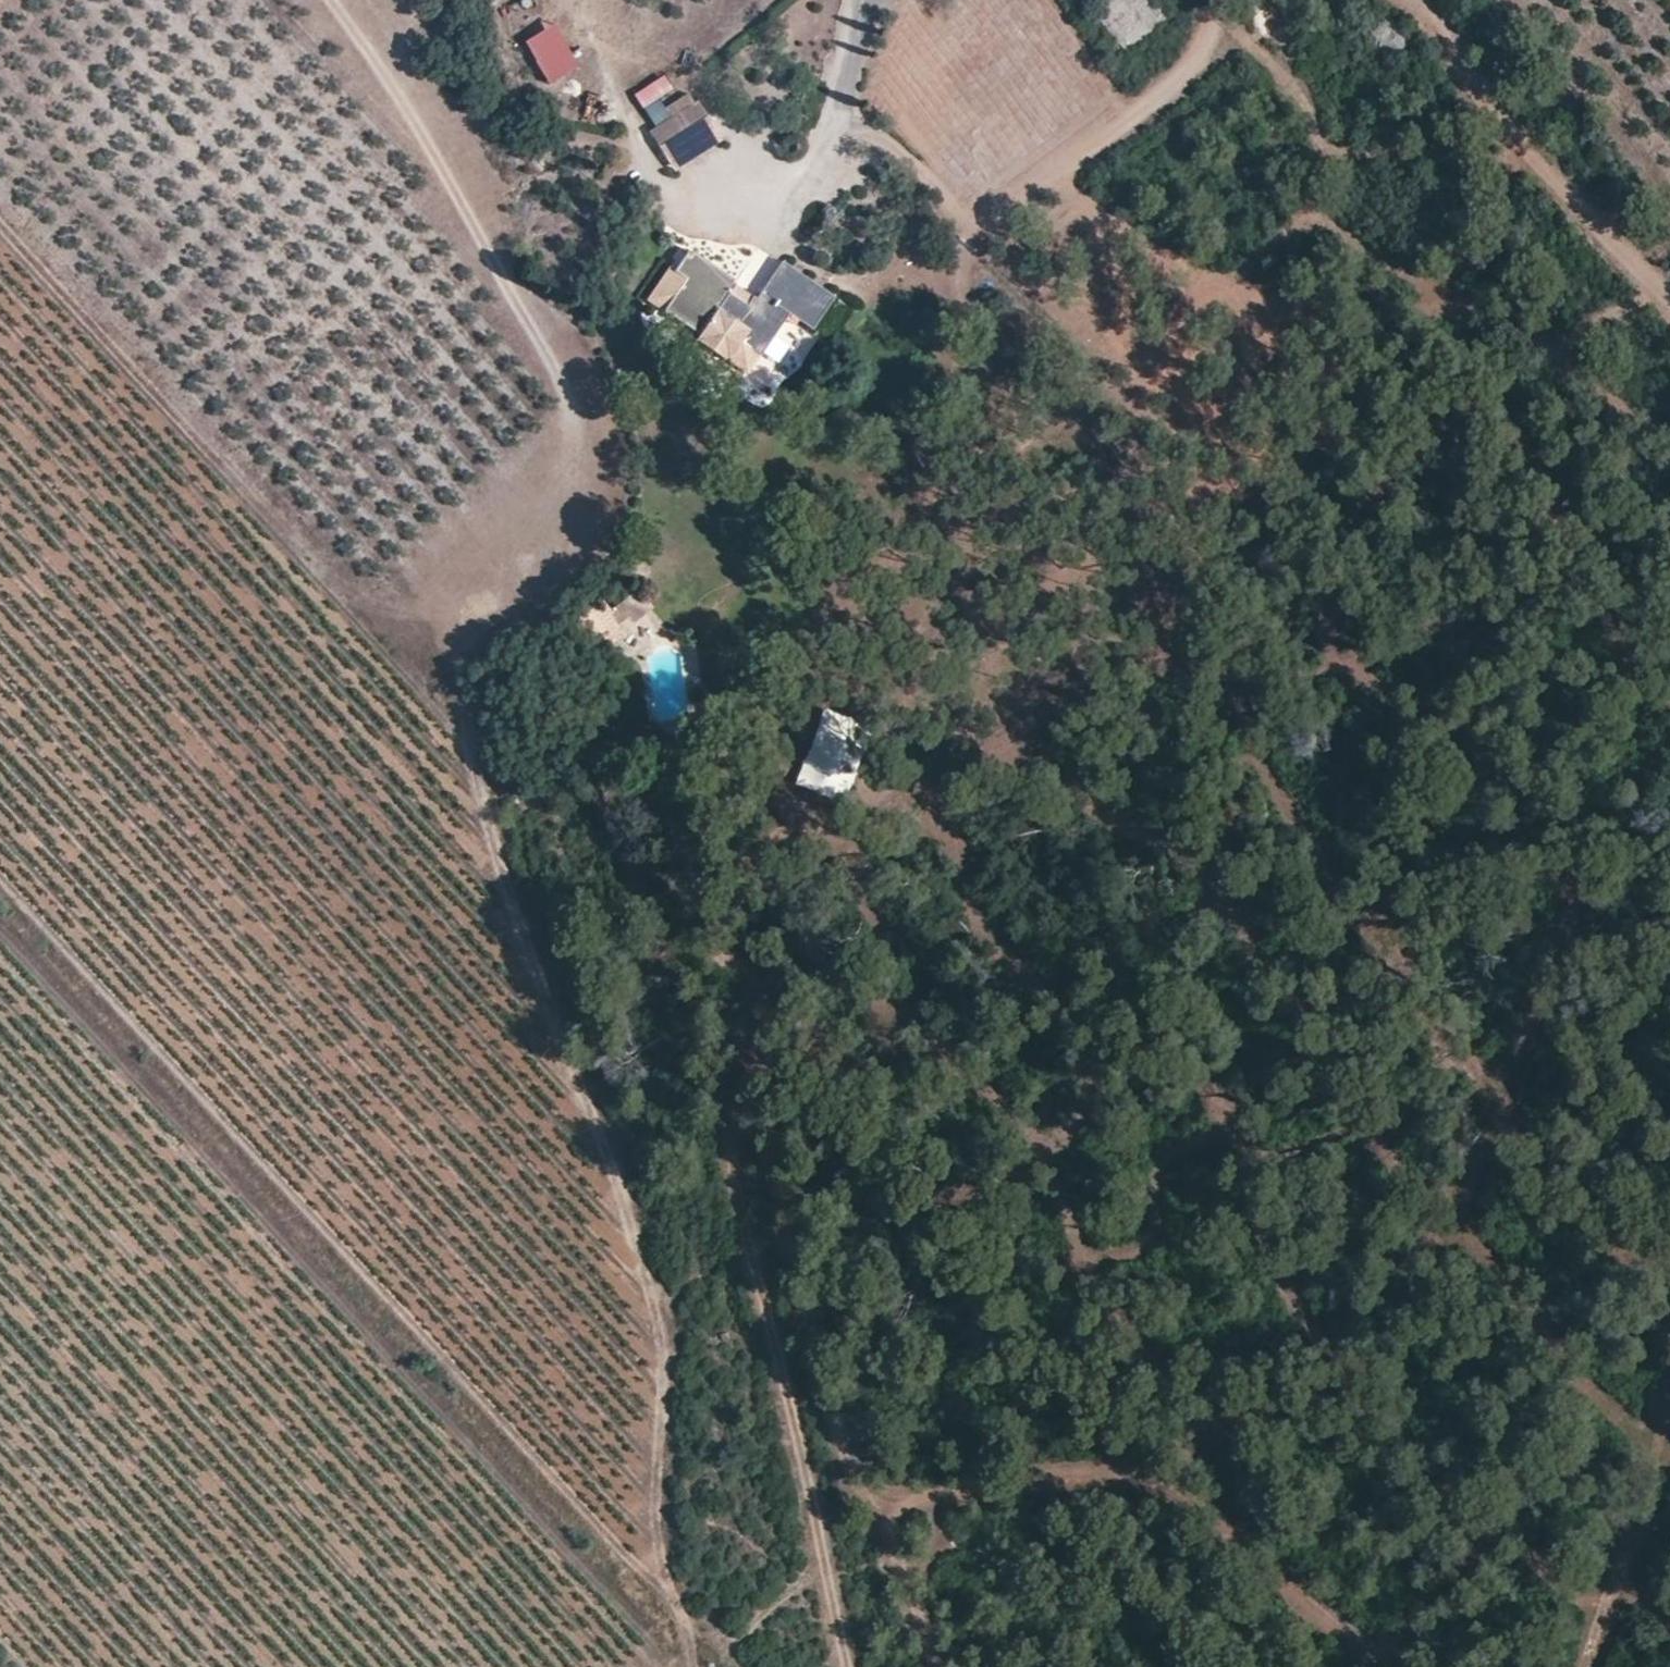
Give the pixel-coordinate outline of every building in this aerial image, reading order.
[(556,23),(525,41),(549,85),(581,68),(556,23)] [(718,142),(687,94),(664,110),(669,115),(650,129),(676,168),(718,142)] [(812,325),(833,297),(783,263),(757,299),(744,290),(688,253),(675,271),(670,267),(646,299),(663,313),(665,310),(701,334),(698,340),(748,371),(790,310),(812,325)] [(651,609),(636,589),(607,613),(604,609),(590,621),(608,641),(620,631),(615,626),(628,615),(635,622),(651,609)]
